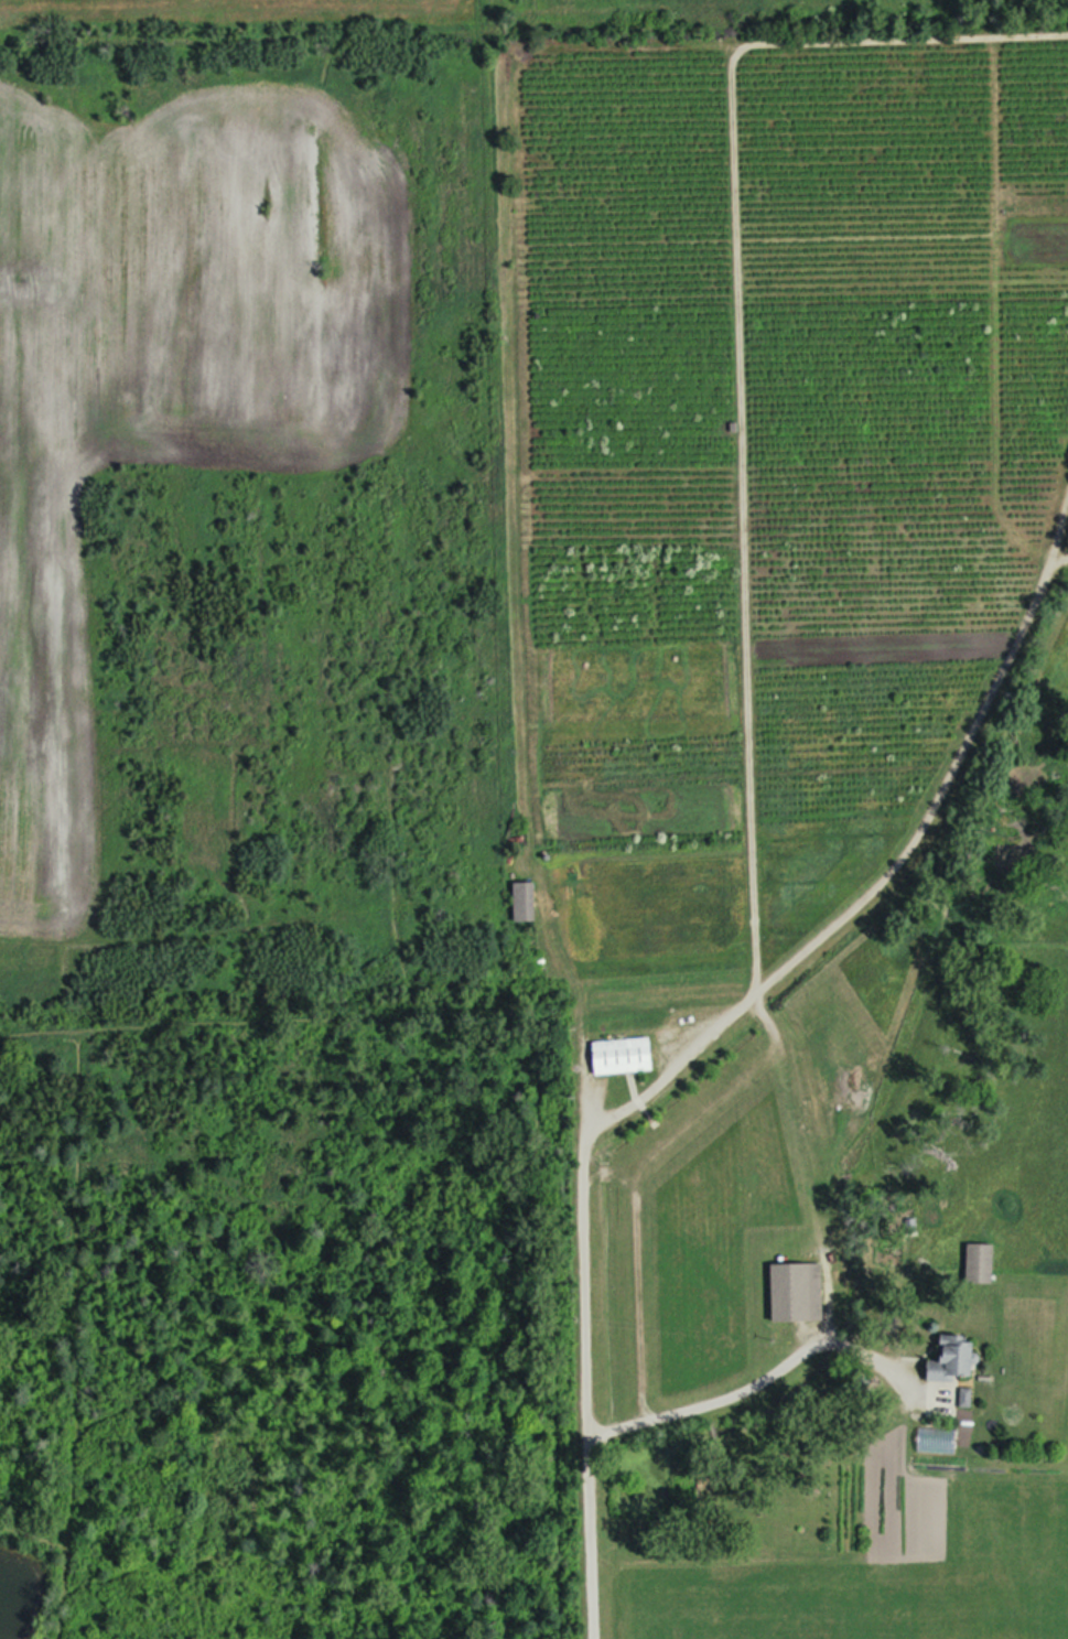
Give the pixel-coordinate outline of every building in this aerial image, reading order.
[(517,884),(517,923),(537,923),(537,884),(517,884)] [(597,1076),(655,1072),(653,1039),(595,1042),(597,1076)] [(995,1245),(968,1245),(968,1284),(995,1284),(995,1245)] [(829,1263),(771,1264),(772,1322),(830,1320),(829,1263)] [(977,1343),(945,1341),(944,1358),(931,1358),(929,1379),(974,1382),(977,1343)]
